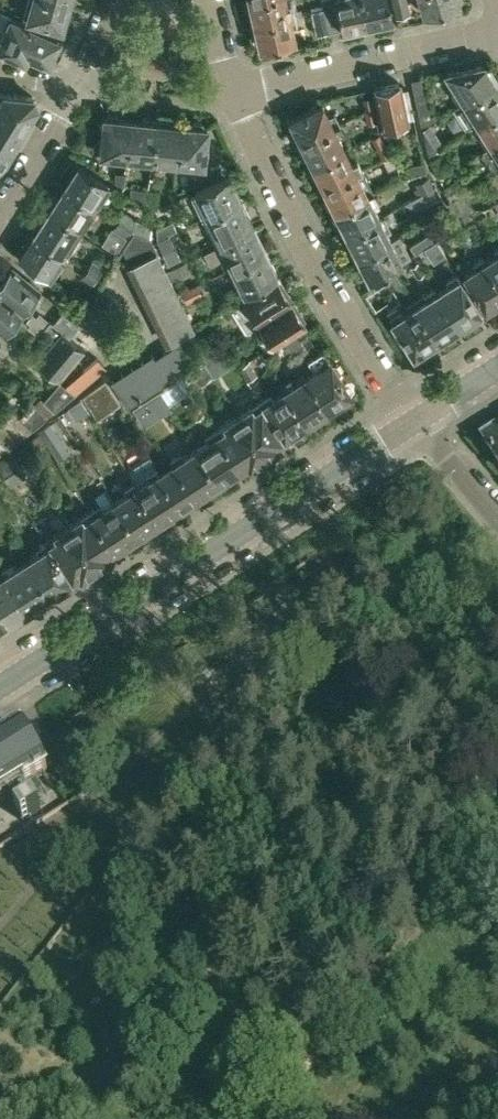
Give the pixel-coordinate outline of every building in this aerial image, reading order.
[(61,28),(68,3),(57,0),(32,0),(27,19),(61,28)] [(255,22),(289,15),(286,0),(250,0),(255,22)] [(341,28),(335,0),(322,0),(323,8),(328,31),(341,28)] [(341,29),(367,23),(362,0),(335,0),(341,28),(341,29)] [(388,0),(362,0),(367,23),(392,18),(388,0)] [(407,0),(393,0),(396,17),(410,13),(407,0)] [(458,0),(420,0),(424,13),(442,8),(443,13),(460,8),(458,0)] [(316,34),(328,31),(323,8),(311,11),(316,34)] [(61,39),(11,16),(0,11),(0,27),(5,30),(0,40),(0,48),(24,59),(24,58),(29,60),(31,55),(45,61),(52,59),(61,39)] [(255,22),(261,47),(295,39),(289,15),(255,22)] [(484,63),(445,72),(455,88),(451,90),(459,104),(460,104),(463,102),(495,81),(484,63)] [(411,79),(422,125),(429,124),(435,123),(426,76),(411,79)] [(495,81),(463,102),(460,104),(459,104),(452,109),(465,130),(477,123),(497,109),(497,86),(495,81)] [(407,119),(403,98),(400,83),(375,88),(383,132),(395,130),(393,122),(407,119)] [(13,142),(37,104),(33,96),(0,93),(0,133),(13,142)] [(375,109),(373,96),(362,98),(365,111),(375,109)] [(290,119),(302,142),(339,123),(334,113),(329,116),(322,103),(290,119)] [(378,121),(375,109),(365,111),(367,123),(378,121)] [(477,123),(490,144),(497,139),(497,109),(477,123)] [(100,153),(112,154),(111,159),(126,160),(130,119),(104,116),(100,153)] [(140,157),(151,158),(155,122),(130,119),(126,160),(139,162),(140,157)] [(151,158),(164,159),(163,164),(176,165),(180,124),(155,122),(151,158)] [(302,142),(313,164),(345,149),(339,136),(344,133),(339,123),(302,142)] [(206,127),(180,124),(176,165),(190,167),(190,161),(203,163),(206,127)] [(428,154),(429,154),(445,147),(429,124),(422,125),(425,141),(428,154)] [(0,163),(13,142),(0,133),(0,163)] [(490,144),(480,150),(494,171),(497,169),(497,139),(490,144)] [(377,146),(383,158),(391,154),(385,142),(377,146)] [(313,164),(324,187),(361,169),(356,159),(351,161),(345,149),(313,164)] [(388,168),(396,164),(391,154),(383,158),(388,168)] [(438,178),(440,177),(451,171),(442,154),(430,159),(438,178)] [(426,171),(423,160),(401,165),(406,175),(426,171)] [(210,178),(225,171),(221,162),(206,169),(210,178)] [(77,164),(63,186),(94,206),(108,184),(77,164)] [(336,210),(372,192),(373,191),(361,169),(324,187),(336,210)] [(116,171),(115,180),(123,186),(125,173),(116,171)] [(194,191),(200,203),(196,205),(202,218),(207,216),(206,215),(239,199),(227,175),(194,191)] [(428,175),(428,176),(415,183),(417,186),(411,191),(414,197),(425,191),(426,191),(435,186),(428,175)] [(443,187),(450,201),(459,196),(464,192),(456,179),(443,187)] [(63,186),(49,209),(80,228),(94,206),(63,186)] [(441,197),(435,186),(426,191),(432,202),(441,197)] [(147,205),(148,190),(131,187),(130,195),(147,205)] [(148,190),(147,205),(152,208),(157,205),(158,191),(148,190)] [(336,210),(346,231),(378,216),(374,207),(379,205),(372,192),(336,210)] [(471,204),(464,192),(459,196),(450,201),(457,212),(471,204)] [(206,215),(207,216),(212,227),(208,229),(216,245),(220,243),(252,228),(239,199),(206,215)] [(49,209),(32,234),(63,254),(80,228),(49,209)] [(122,212),(117,220),(130,229),(135,220),(122,212)] [(187,213),(172,220),(156,228),(157,240),(169,234),(176,230),(191,223),(187,213)] [(346,231),(357,253),(390,238),(386,231),(390,229),(384,216),(380,218),(378,216),(346,231)] [(489,216),(480,222),(486,232),(495,226),(489,216)] [(112,228),(122,234),(125,236),(130,229),(117,220),(112,228)] [(264,251),(252,228),(220,243),(216,245),(204,251),(210,264),(223,258),(228,269),(264,251)] [(467,230),(458,235),(465,246),(474,241),(467,230)] [(122,249),(130,264),(156,250),(150,236),(134,231),(122,249)] [(18,256),(49,276),(63,254),(32,234),(18,256)] [(157,240),(168,264),(181,258),(169,234),(157,240)] [(408,247),(413,255),(431,244),(425,236),(408,247)] [(401,261),(390,238),(357,253),(369,277),(401,261)] [(125,266),(130,275),(161,259),(156,250),(130,264),(125,266)] [(243,292),(244,293),(264,283),(264,281),(276,275),(264,251),(228,269),(234,282),(236,282),(241,293),(243,292)] [(486,260),(497,279),(497,253),(486,260)] [(484,307),(497,298),(497,279),(486,260),(485,261),(483,257),(473,262),(476,267),(464,274),(484,307)] [(130,275),(135,285),(166,269),(161,259),(130,275)] [(186,261),(166,270),(171,280),(191,271),(186,261)] [(425,272),(418,261),(410,266),(417,276),(425,272)] [(91,262),(86,269),(99,278),(104,270),(103,269),(105,267),(99,263),(97,266),(91,262)] [(10,267),(0,279),(0,293),(21,310),(38,289),(10,267)] [(81,277),(91,283),(94,285),(99,278),(86,269),(81,277)] [(171,281),(171,280),(166,270),(166,269),(135,285),(141,296),(171,281)] [(403,281),(396,273),(395,271),(384,278),(391,289),(403,281)] [(459,276),(457,273),(447,280),(450,284),(438,291),(458,324),(480,310),(459,276)] [(222,282),(218,274),(207,279),(211,288),(222,282)] [(246,330),(258,323),(290,302),(277,280),(232,308),(246,330)] [(141,296),(147,309),(178,293),(171,281),(141,296)] [(415,300),(414,300),(436,338),(458,324),(438,291),(427,299),(423,294),(414,300),(415,300)] [(1,327),(5,330),(21,310),(0,293),(0,327),(1,327)] [(147,309),(153,320),(183,305),(178,293),(147,309)] [(414,353),(436,338),(414,300),(405,306),(401,301),(388,309),(391,315),(390,315),(414,353)] [(304,324),(290,302),(258,323),(272,345),(304,324)] [(153,320),(158,332),(189,316),(183,305),(153,320)] [(50,321),(44,328),(55,337),(61,330),(69,337),(79,325),(62,311),(53,322),(50,320),(50,321)] [(184,334),(195,328),(189,316),(158,332),(165,345),(172,341),(173,342),(184,334)] [(29,317),(26,320),(30,323),(28,326),(38,335),(43,329),(29,317)] [(84,350),(69,337),(61,330),(55,337),(36,361),(59,380),(59,379),(60,381),(75,394),(76,394),(103,370),(104,370),(107,367),(97,357),(83,369),(75,362),(84,350)] [(173,342),(174,344),(174,343),(183,358),(195,351),(184,334),(173,342)] [(227,342),(233,351),(243,344),(237,336),(227,342)] [(288,345),(294,355),(296,358),(308,350),(300,337),(288,345)] [(174,343),(174,344),(164,350),(180,374),(189,368),(183,358),(174,343)] [(209,353),(210,354),(216,361),(229,354),(223,344),(209,353)] [(164,350),(154,356),(170,380),(180,374),(164,350)] [(308,374),(306,375),(326,409),(350,393),(329,360),(323,351),(309,359),(315,369),(313,371),(310,367),(305,370),(308,374)] [(152,353),(142,359),(159,387),(170,380),(154,356),(152,353)] [(280,364),(274,354),(265,359),(271,369),(280,364)] [(142,359),(132,366),(149,393),(159,387),(142,359)] [(255,372),(248,361),(240,366),(248,377),(255,372)] [(204,362),(204,363),(191,371),(201,387),(214,378),(204,362)] [(120,373),(137,401),(149,393),(132,366),(120,373)] [(128,407),(137,401),(120,373),(110,380),(128,407)] [(284,389),(305,422),(326,409),(306,375),(294,383),(291,379),(282,385),(284,389)] [(82,395),(83,397),(97,419),(120,403),(105,379),(82,395)] [(60,381),(43,400),(54,411),(75,394),(60,381)] [(195,419),(200,415),(205,412),(188,387),(180,392),(186,401),(184,403),(195,419)] [(262,403),(262,404),(283,437),(305,422),(284,389),(262,403)] [(155,412),(168,404),(161,392),(147,400),(155,412)] [(63,410),(65,413),(71,420),(88,409),(81,399),(63,410)] [(1,424),(19,441),(32,429),(47,417),(32,404),(20,418),(13,411),(1,424)] [(251,405),(237,414),(263,455),(277,446),(275,442),(283,437),(262,404),(253,409),(251,405)] [(226,427),(218,432),(239,466),(247,461),(250,464),(263,455),(237,414),(224,423),(226,427)] [(56,420),(40,432),(46,441),(62,430),(56,420)] [(19,441),(1,424),(0,426),(0,442),(9,449),(19,441)] [(483,440),(497,462),(497,430),(483,440)] [(21,446),(19,448),(24,456),(46,441),(40,432),(21,446)] [(218,432),(195,447),(217,481),(239,466),(218,432)] [(195,447),(166,466),(188,500),(217,481),(195,447)] [(10,484),(26,475),(11,450),(0,457),(0,468),(10,484)] [(158,519),(188,500),(166,466),(160,470),(150,455),(127,471),(136,485),(158,519)] [(136,485),(114,500),(135,534),(158,519),(136,485)] [(114,500),(91,514),(113,548),(135,534),(114,500)] [(81,515),(67,524),(94,567),(108,557),(106,553),(113,548),(91,514),(84,519),(81,515)] [(49,544),(71,577),(79,572),(81,576),(94,567),(67,524),(54,533),(56,537),(48,542),(49,544)] [(49,544),(27,558),(50,594),(72,579),(71,577),(49,544)] [(27,558),(4,573),(27,608),(50,594),(27,558)] [(0,575),(0,625),(27,608),(4,573),(0,575)] [(49,768),(24,727),(0,742),(0,743),(3,748),(0,750),(0,799),(49,768)]
